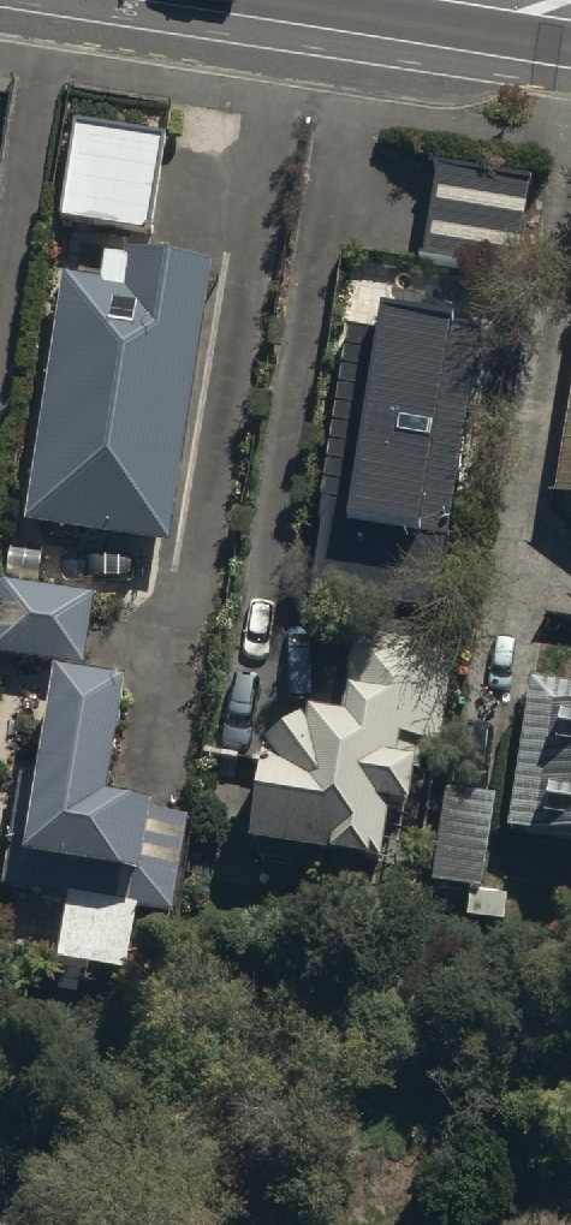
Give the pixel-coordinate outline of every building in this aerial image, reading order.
[(165,157),(78,145),(65,241),(152,253),(165,157)] [(533,197),(436,183),(422,277),(519,292),(533,197)] [(172,564),(216,282),(134,269),(133,276),(106,272),(102,298),(66,293),(27,542),(172,564)] [(453,569),(487,353),(385,337),(384,349),(356,344),(314,613),(433,632),(443,567),(453,569)] [(555,523),(570,525),(570,411),(555,523)] [(96,611),(0,595),(0,669),(84,683),(96,611)] [(441,761),(454,668),(352,654),(341,732),(291,725),(288,747),(271,744),(253,876),(385,894),(392,839),(413,842),(424,759),(441,761)] [(177,928),(190,834),(115,824),(132,702),(55,691),(42,789),(18,786),(2,908),(65,917),(59,963),(132,973),(139,923),(177,928)] [(533,697),(509,853),(570,863),(570,703),(533,697)] [(497,809),(448,802),(433,897),(482,904),(497,809)]
